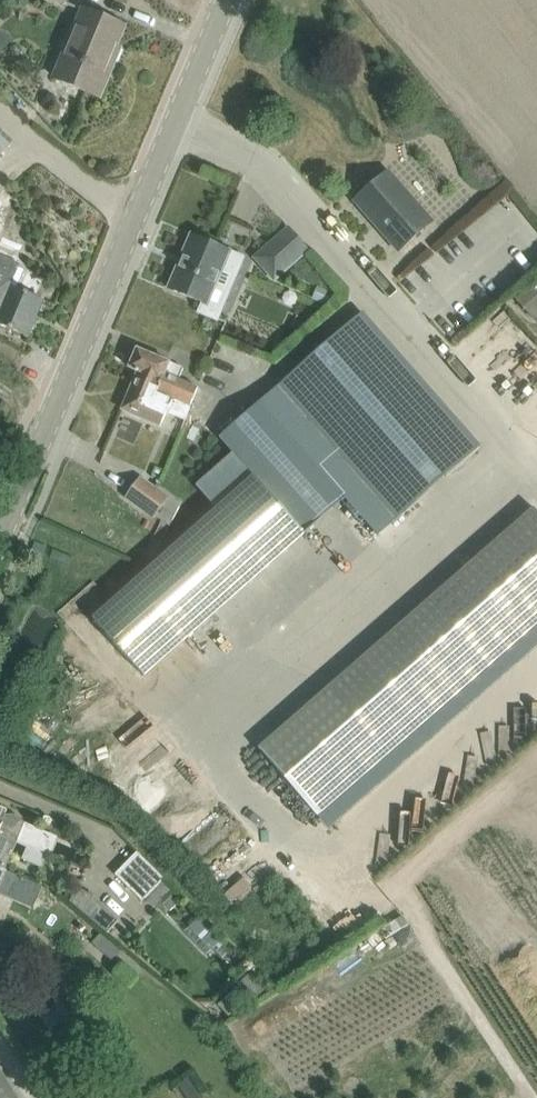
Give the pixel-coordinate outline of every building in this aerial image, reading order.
[(55,79),(99,97),(114,62),(109,60),(123,26),(84,10),(55,79)] [(11,142),(0,132),(0,154),(11,142)] [(354,201),(398,251),(432,222),(388,172),(354,201)] [(269,244),(289,268),(308,251),(288,228),(269,244)] [(168,288),(204,304),(212,286),(227,292),(242,258),(230,253),(230,251),(193,236),(181,265),(178,264),(168,288)] [(27,337),(43,300),(10,286),(19,265),(0,258),(0,325),(27,337)] [(512,296),(533,320),(536,316),(536,275),(512,296)] [(333,294),(319,287),(314,298),(328,305),(333,294)] [(378,536),(479,446),(362,313),(220,436),(233,452),(196,486),(216,508),(138,578),(189,636),(344,498),(378,536)] [(137,372),(135,377),(158,388),(157,392),(190,406),(198,386),(179,378),(183,368),(157,357),(137,349),(129,368),(136,370),(135,371),(137,372)] [(158,388),(135,377),(121,409),(142,418),(160,425),(166,410),(185,418),(190,406),(157,392),(158,388)] [(140,477),(125,497),(154,518),(155,516),(169,526),(182,501),(157,483),(154,488),(140,477)] [(260,747),(319,815),(385,757),(536,624),(536,513),(532,508),(325,689),(260,747)] [(1,836),(18,843),(27,847),(45,855),(49,856),(50,853),(56,839),(27,826),(20,817),(12,814),(5,815),(3,821),(0,819),(0,838),(1,836)] [(27,847),(22,858),(40,866),(45,855),(27,847)] [(142,901),(164,880),(137,853),(115,875),(142,901)] [(163,906),(170,912),(178,904),(171,897),(163,906)] [(99,904),(90,913),(110,931),(118,921),(99,904)] [(120,952),(99,934),(91,944),(112,961),(120,952)] [(0,1071),(0,1097),(17,1097),(0,1071)] [(185,1097),(196,1097),(201,1094),(189,1078),(177,1087),(185,1097)]
